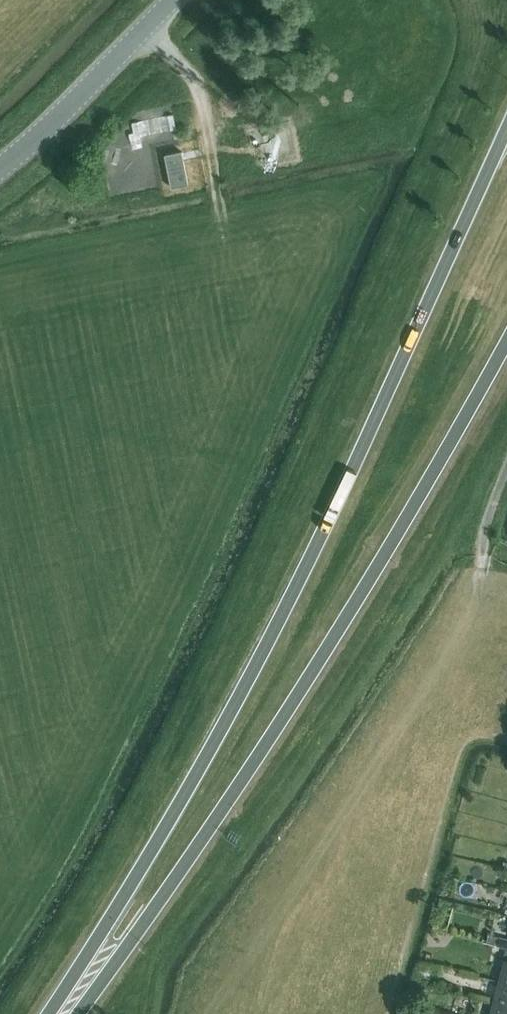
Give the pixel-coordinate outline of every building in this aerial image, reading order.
[(149,127),(179,123),(177,104),(147,108),(149,127)] [(189,184),(182,152),(165,155),(171,188),(189,184)] [(489,933),(487,942),(499,944),(500,937),(501,936),(489,933)] [(500,937),(499,944),(498,946),(506,948),(506,939),(500,937)] [(506,1005),(506,982),(501,981),(496,1002),(506,1005)] [(496,1002),(493,1013),(506,1013),(506,1005),(496,1002)]
